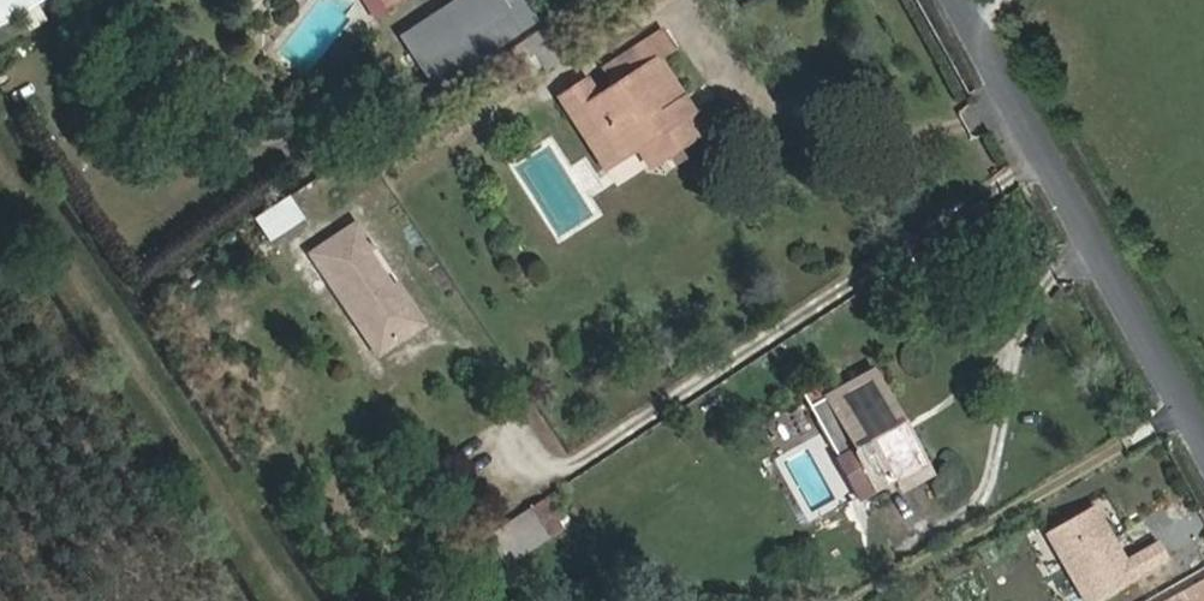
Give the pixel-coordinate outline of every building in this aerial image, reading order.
[(44,0),(0,0),(0,25),(44,0)] [(515,37),(493,0),(464,0),(432,19),(433,20),(405,35),(429,77),(457,61),(461,68),(515,37)] [(525,47),(544,77),(566,64),(547,34),(525,47)] [(675,150),(704,132),(691,112),(684,115),(678,103),(683,100),(661,64),(674,56),(662,37),(605,73),(614,89),(596,101),(586,85),(559,102),(570,119),(583,111),(614,162),(637,149),(666,131),(675,150)] [(684,115),(691,112),(683,100),(678,103),(684,115)] [(570,119),(602,170),(614,162),(583,111),(570,119)] [(649,166),(675,150),(666,131),(637,149),(649,166)] [(285,197),(252,218),(266,238),(299,217),(285,197)] [(366,243),(351,221),(314,246),(328,267),(321,271),(349,313),(356,308),(381,346),(418,321),(393,282),(385,287),(360,248),(366,243)] [(385,287),(393,282),(366,243),(360,248),(385,287)] [(314,246),(307,251),(321,271),(328,267),(314,246)] [(356,308),(349,313),(374,350),(381,346),(356,308)] [(855,453),(837,461),(858,501),(896,478),(911,470),(890,429),(901,422),(874,372),(825,399),(855,453)] [(929,472),(901,422),(890,429),(911,470),(896,478),(902,489),(929,472)] [(557,486),(502,521),(521,552),(576,518),(557,486)] [(1096,519),(1113,551),(1124,545),(1106,514),(1096,519)] [(1096,519),(1048,545),(1079,600),(1121,600),(1169,575),(1159,557),(1126,575),(1113,551),(1096,519)] [(1163,600),(1203,600),(1203,579),(1163,600)]
